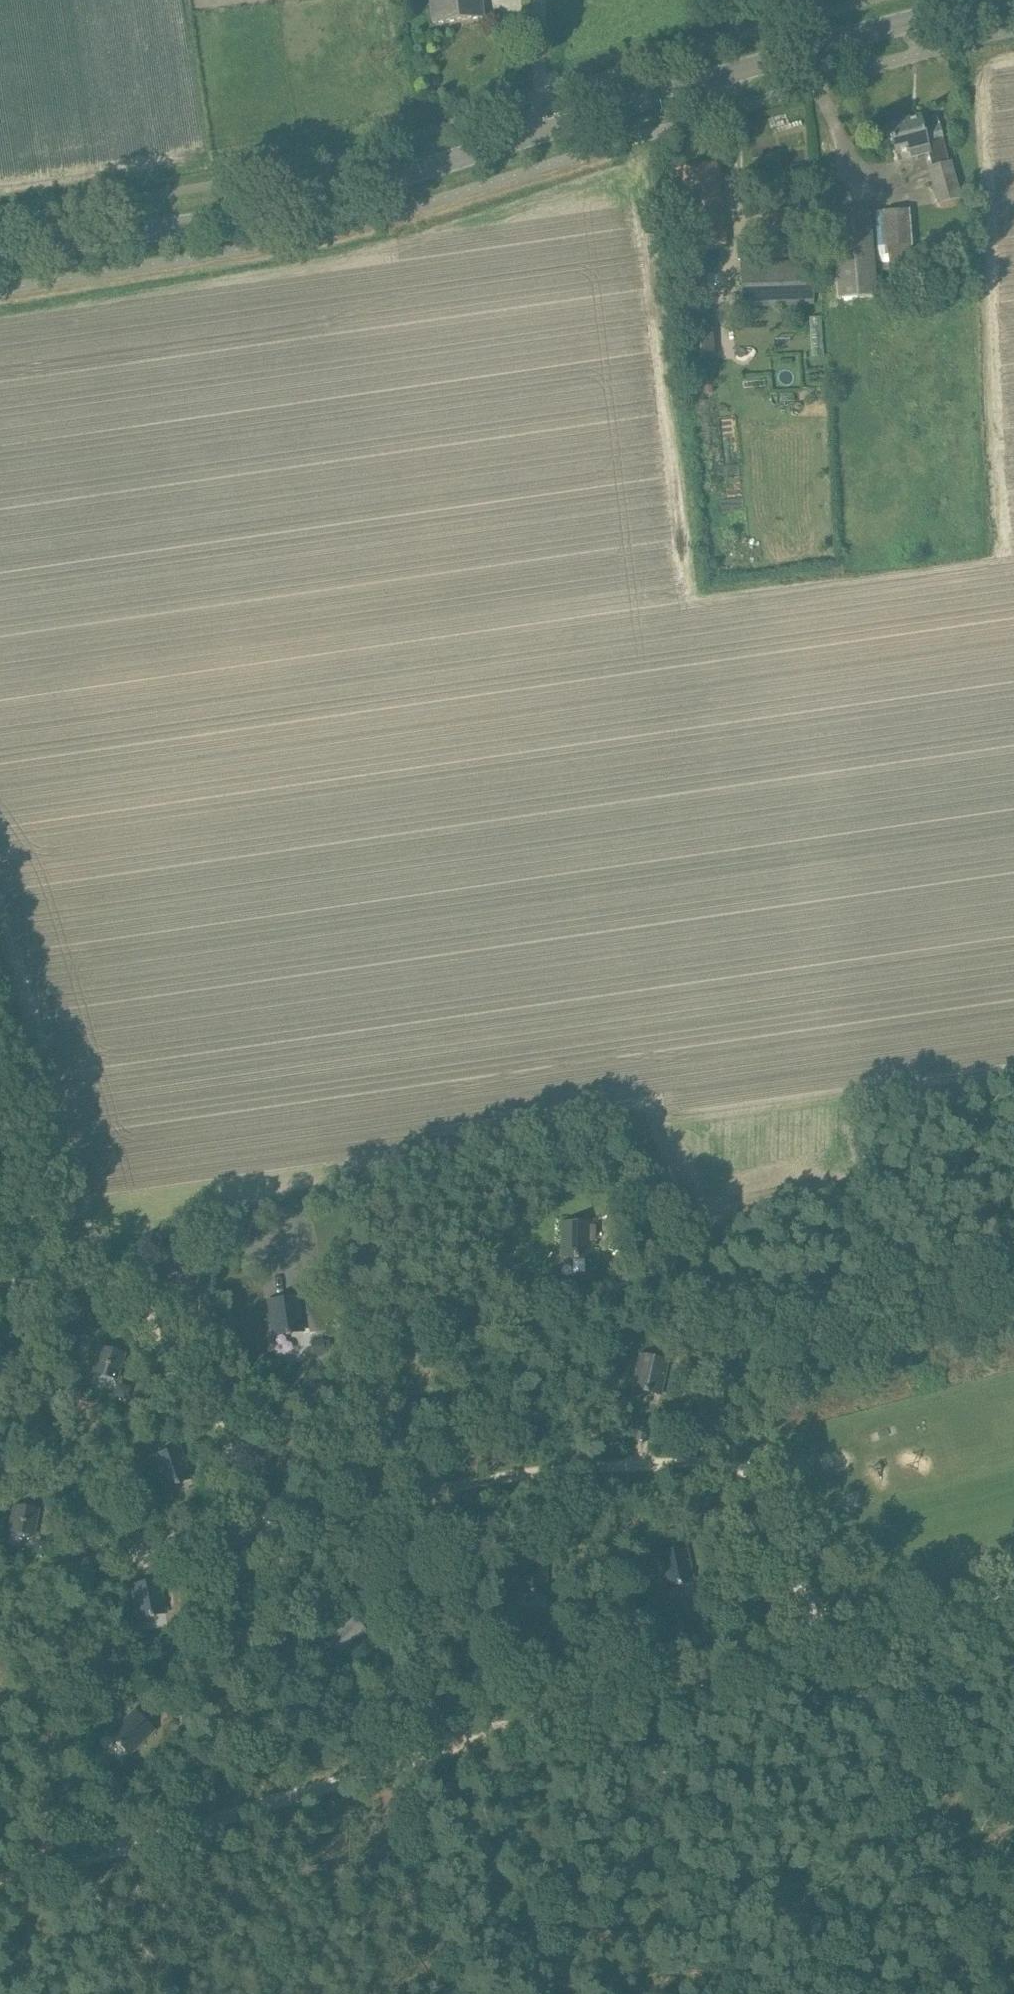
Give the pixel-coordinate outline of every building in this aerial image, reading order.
[(481,0),(431,0),(434,23),(483,18),(481,0)] [(923,130),(919,117),(888,126),(896,153),(925,145),(932,167),(927,169),(936,203),(960,197),(940,125),(923,130)] [(717,164),(675,169),(684,247),(726,242),(717,164)] [(911,268),(907,209),(832,215),(839,300),(875,297),(873,271),(911,268)] [(814,305),(813,260),(740,262),(741,308),(814,305)] [(960,282),(957,268),(943,271),(946,286),(960,282)] [(593,1222),(563,1221),(562,1254),(591,1255),(593,1222)] [(303,1329),(298,1295),(268,1300),(273,1333),(303,1329)] [(322,1338),(311,1340),(313,1353),(324,1351),(322,1338)] [(125,1354),(100,1347),(93,1371),(118,1379),(125,1354)] [(669,1359),(640,1353),(633,1386),(663,1392),(669,1359)] [(180,1445),(152,1455),(163,1485),(175,1481),(176,1485),(179,1484),(178,1480),(190,1476),(180,1445)] [(40,1509),(13,1504),(8,1531),(35,1536),(40,1509)] [(694,1578),(686,1546),(657,1553),(665,1585),(694,1578)] [(165,1611),(160,1578),(130,1583),(136,1615),(165,1611)] [(362,1596),(362,1585),(348,1585),(349,1597),(362,1596)] [(369,1632),(347,1612),(325,1637),(347,1656),(369,1632)] [(156,1730),(135,1708),(112,1732),(133,1753),(156,1730)]
